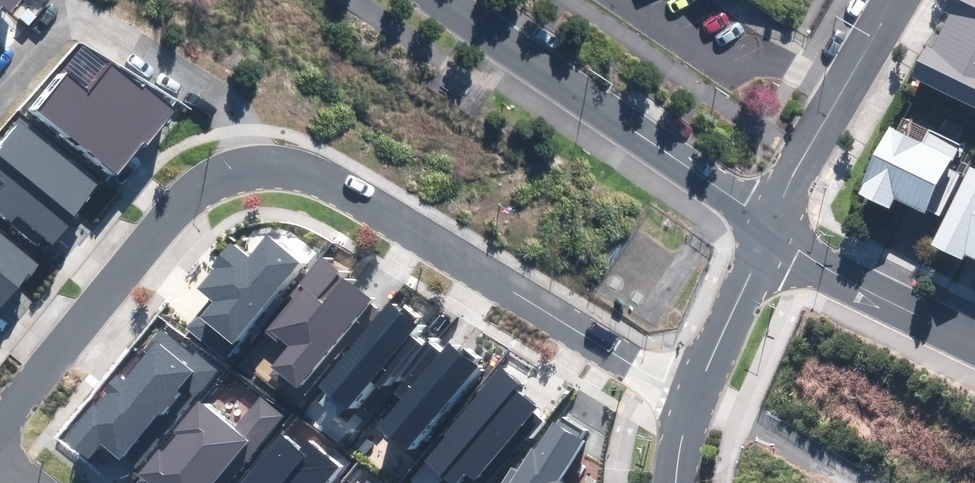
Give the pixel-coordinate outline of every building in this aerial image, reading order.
[(5,4),(13,11),(23,0),(0,0),(0,10),(5,4)] [(963,1),(937,54),(932,51),(917,81),(974,108),(974,0),(960,0),(963,1)] [(37,112),(116,176),(143,143),(148,147),(177,112),(146,86),(141,92),(111,67),(91,91),(69,73),(37,112)] [(52,244),(103,184),(24,119),(0,148),(0,180),(3,183),(0,187),(0,214),(39,246),(45,239),(52,244)] [(900,201),(931,217),(965,149),(906,119),(865,200),(893,214),(900,201)] [(974,168),(936,247),(970,263),(973,259),(974,260),(974,168)] [(21,281),(25,284),(41,264),(0,231),(0,308),(21,281)] [(189,331),(224,358),(300,263),(267,237),(250,258),(230,242),(211,266),(215,269),(198,289),(213,301),(189,331)] [(304,393),(298,388),(371,300),(338,274),(341,271),(323,256),(299,285),(304,289),(268,332),(287,348),(271,367),(276,372),(269,380),(296,402),(304,393)] [(319,384),(347,408),(371,381),(381,390),(421,344),(409,334),(417,325),(390,302),(319,384)] [(101,444),(119,459),(122,456),(137,469),(221,368),(166,323),(143,351),(146,354),(123,381),(116,376),(104,390),(107,393),(96,407),(93,404),(63,440),(87,461),(101,444)] [(378,429),(408,453),(477,365),(449,344),(441,353),(430,344),(393,391),(402,398),(378,429)] [(537,405),(517,389),(520,385),(501,370),(410,482),(412,482),(439,482),(443,478),(449,482),(458,482),(466,474),(475,482),(537,405)] [(282,413),(260,396),(234,430),(198,401),(173,432),(178,435),(163,454),(158,450),(138,476),(141,479),(138,482),(227,482),(282,413)] [(559,481),(583,442),(578,439),(584,430),(562,417),(557,425),(554,423),(535,451),(532,449),(518,471),(512,467),(502,482),(563,482),(559,481)] [(342,467),(326,454),(330,448),(297,420),(244,482),(328,482),(342,467)]
